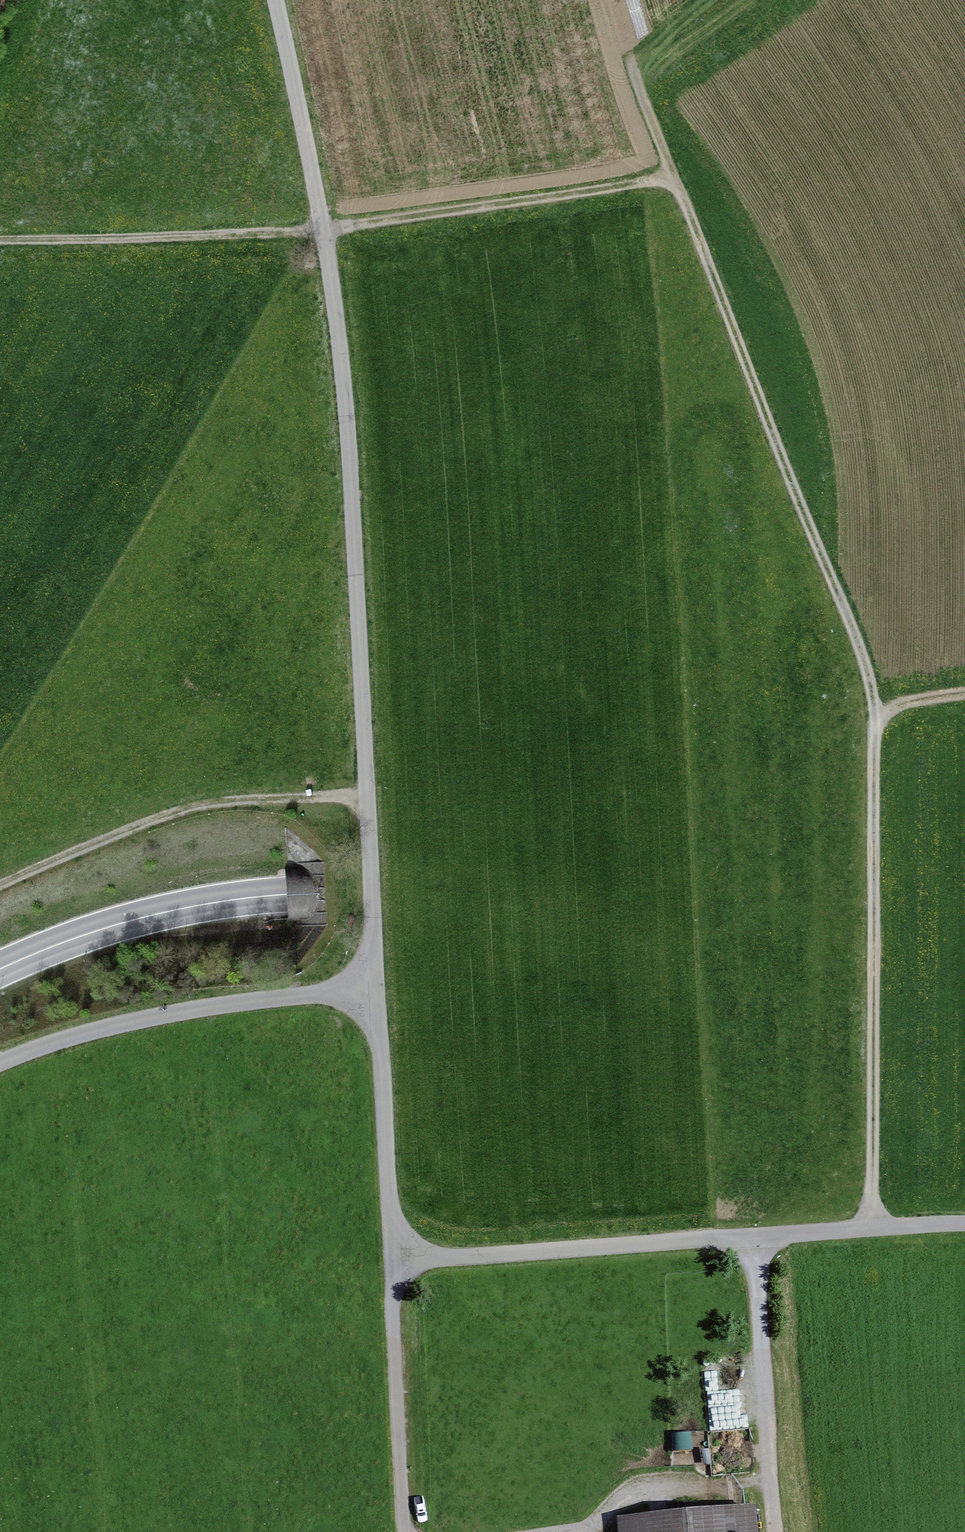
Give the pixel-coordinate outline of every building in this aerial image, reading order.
[(614,1524),(615,1531),(759,1531),(756,1510),(614,1524)]
